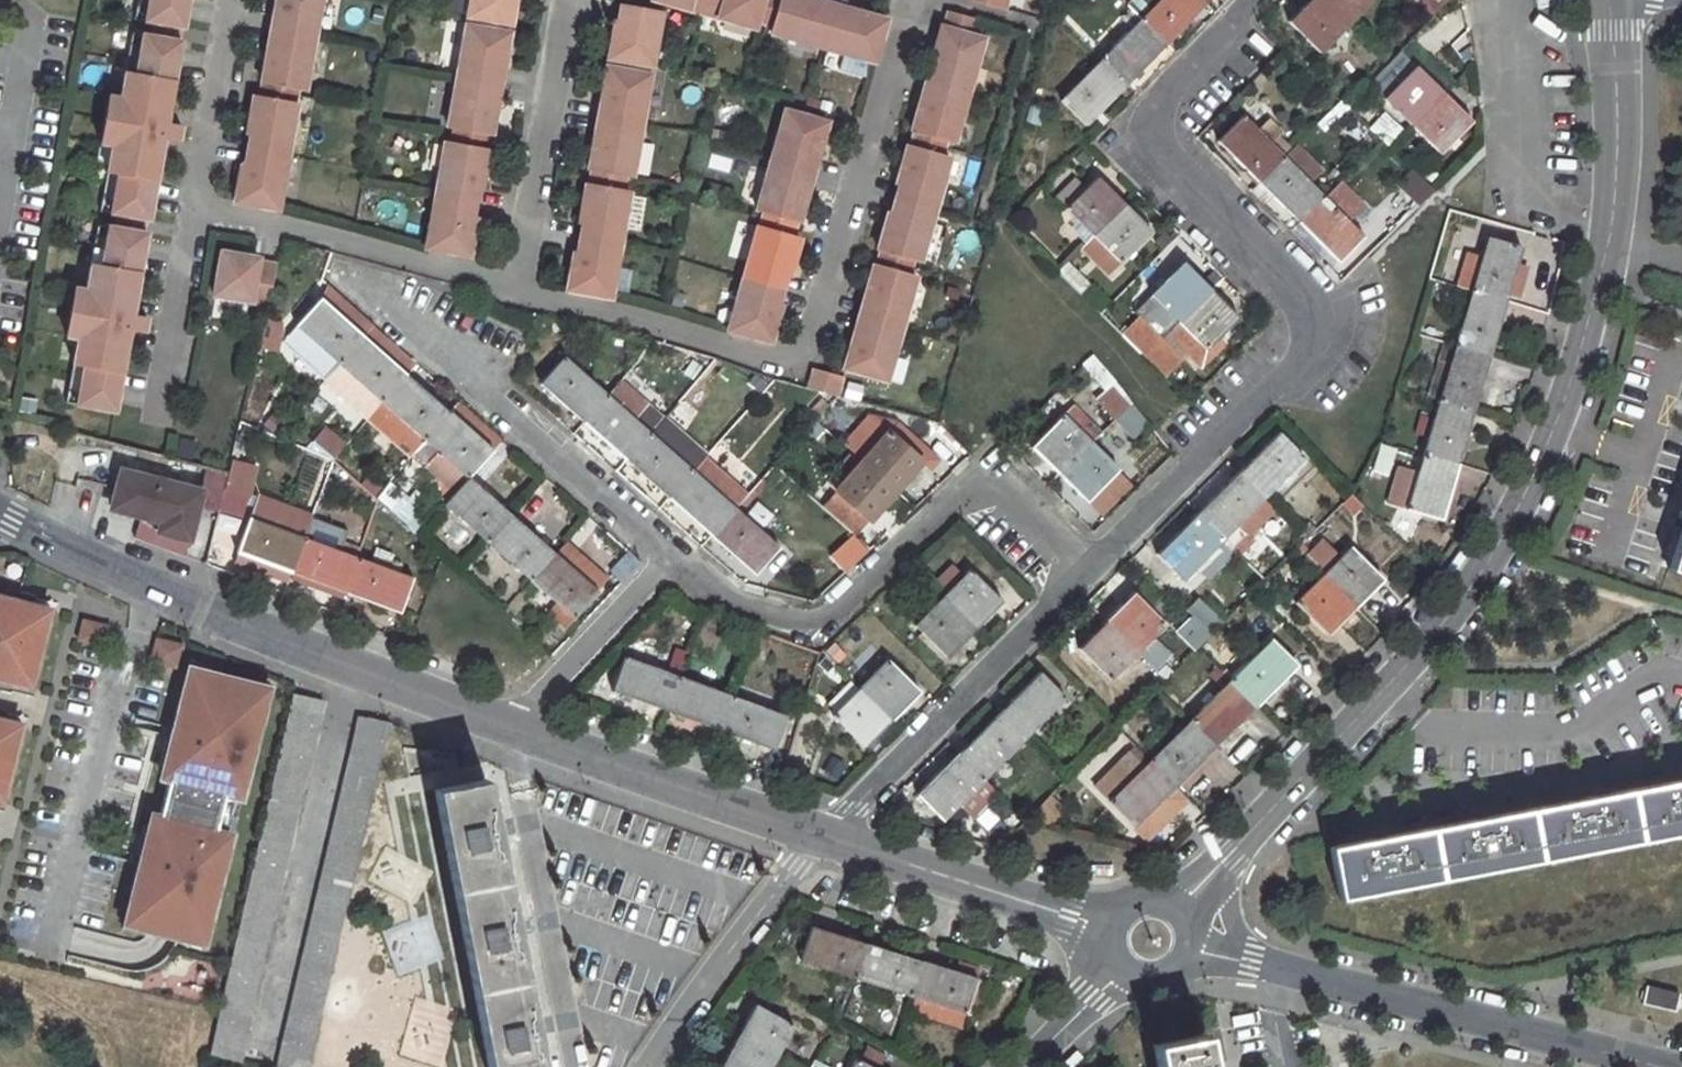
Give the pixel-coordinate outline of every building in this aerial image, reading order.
[(134,19),(153,22),(151,36),(132,32),(120,98),(111,145),(100,211),(119,215),(117,228),(98,225),(86,290),(77,338),(65,403),(114,412),(129,330),(144,333),(146,318),(131,315),(146,233),(143,233),(145,219),(149,220),(163,138),(178,141),(181,125),(166,123),(181,41),(177,40),(180,27),(183,28),(188,0),(137,0),(134,19)] [(273,16),(277,16),(275,31),(314,38),(321,0),(276,0),(273,16)] [(468,17),(472,18),(508,24),(511,25),(516,0),(471,0),(468,17)] [(704,14),(708,0),(655,0),(704,14)] [(704,14),(756,29),(758,22),(764,0),(708,0),(704,14)] [(758,22),(766,24),(773,0),(764,0),(758,22)] [(766,24),(774,26),(781,0),(773,0),(766,24)] [(772,33),(823,48),(834,9),(820,5),(821,1),(817,0),(781,0),(774,26),(772,33)] [(1005,9),(1008,0),(973,0),(1005,9)] [(1128,4),(1140,16),(1155,0),(1132,0),(1128,4)] [(1141,19),(1167,45),(1207,4),(1202,0),(1160,0),(1141,19)] [(1289,20),(1321,52),(1348,25),(1323,0),(1309,0),(1289,20)] [(1348,25),(1372,0),(1323,0),(1348,25)] [(652,67),(662,13),(622,6),(619,22),(615,20),(608,59),(612,60),(648,66),(652,67)] [(849,13),(834,9),(823,48),(875,63),(887,20),(850,10),(849,13)] [(971,36),(976,20),(950,12),(945,27),(971,36)] [(508,24),(472,18),(470,25),(506,32),(508,24)] [(1141,19),(1102,59),(1128,85),(1167,45),(1141,19)] [(470,25),(466,25),(457,76),(497,83),(500,68),(504,69),(510,33),(506,32),(470,25)] [(931,80),(970,91),(984,39),(971,36),(945,28),(941,42),(937,41),(927,78),(931,80)] [(314,38),(275,31),(272,46),(268,44),(262,81),(264,81),(298,88),(306,89),(314,38)] [(1102,59),(1062,99),(1088,126),(1128,85),(1102,59)] [(612,60),(611,67),(647,74),(648,66),(612,60)] [(604,104),(602,118),(642,125),(651,75),(647,74),(611,67),(607,67),(601,103),(604,104)] [(1416,67),(1386,98),(1414,125),(1444,94),(1416,67)] [(497,83),(457,76),(448,127),(456,128),(488,134),(492,135),(498,98),(494,97),(497,83)] [(947,141),(955,143),(970,91),(931,80),(926,94),(923,93),(912,131),(916,132),(947,141)] [(264,81),(262,90),(296,96),(298,88),(264,81)] [(262,90),(261,98),(295,104),(296,96),(262,90)] [(1444,94),(1414,125),(1442,153),(1472,121),(1444,94)] [(120,98),(108,96),(100,143),(111,145),(120,98)] [(250,135),(248,150),(288,157),(297,104),(295,104),(261,98),(253,96),(246,135),(250,135)] [(828,122),(785,111),(771,160),(810,171),(814,157),(818,158),(828,122)] [(1391,115),(1374,125),(1385,144),(1402,134),(1391,115)] [(1244,116),(1218,141),(1261,183),(1286,158),(1293,150),(1280,137),(1283,133),(1269,120),(1258,130),(1244,116)] [(633,177),(642,125),(602,118),(599,133),(595,133),(589,169),(593,169),(625,175),(633,177)] [(456,128),(454,136),(486,142),(488,134),(456,128)] [(947,141),(916,132),(914,140),(945,149),(947,141)] [(454,136),(453,144),(485,150),(486,142),(454,136)] [(943,157),(945,149),(914,140),(911,147),(943,157)] [(445,143),(435,196),(475,203),(478,188),(482,189),(489,151),(485,150),(453,144),(445,143)] [(896,199),(936,211),(950,159),(943,157),(911,147),(907,147),(897,184),(900,185),(896,199)] [(288,157),(248,150),(245,165),(241,164),(234,202),(278,210),(288,157)] [(728,172),(731,157),(710,154),(707,168),(728,172)] [(1286,158),(1261,183),(1301,222),(1325,197),(1333,190),(1329,186),(1321,184),(1316,189),(1286,158)] [(806,186),(810,171),(771,160),(757,210),(764,212),(797,221),(800,222),(810,187),(806,186)] [(624,183),(625,175),(593,169),(591,177),(624,183)] [(1099,175),(1068,206),(1095,234),(1126,203),(1099,175)] [(622,192),(624,183),(591,177),(590,186),(622,192)] [(580,239),(620,246),(630,193),(622,192),(590,186),(586,185),(579,223),(583,224),(580,239)] [(473,217),(475,203),(435,196),(426,249),(470,256),(477,218),(473,217)] [(1325,197),(1301,222),(1340,261),(1364,236),(1325,197)] [(921,262),(936,211),(896,199),(892,214),(889,212),(878,250),(882,251),(913,260),(921,262)] [(1126,203),(1095,234),(1123,263),(1153,231),(1126,203)] [(764,212),(762,220),(796,229),(797,221),(764,212)] [(762,220),(760,228),(793,237),(796,229),(762,220)] [(760,228),(758,227),(743,279),(782,290),(786,276),(790,277),(800,240),(793,237),(760,228)] [(1488,237),(1472,291),(1507,301),(1523,247),(1488,237)] [(611,299),(620,246),(580,239),(578,253),(574,253),(567,290),(611,299)] [(880,259),(911,268),(913,260),(882,251),(880,259)] [(1465,251),(1457,286),(1470,289),(1478,254),(1465,251)] [(268,306),(277,266),(259,263),(260,259),(222,252),(214,296),(268,306)] [(877,267),(909,276),(911,268),(880,259),(877,267)] [(1068,262),(1057,274),(1080,293),(1090,282),(1068,262)] [(1184,262),(1153,293),(1181,320),(1211,290),(1184,262)] [(863,319),(902,330),(916,278),(909,276),(877,267),(874,266),(863,303),(867,305),(863,319)] [(778,304),(782,290),(743,279),(728,331),(771,343),(782,305),(778,304)] [(86,290),(74,288),(65,336),(77,338),(86,290)] [(1211,290),(1181,320),(1208,348),(1239,317),(1211,290)] [(1472,291),(1456,346),(1491,356),(1507,301),(1472,291)] [(322,299),(299,326),(341,363),(364,336),(322,299)] [(283,345),(283,324),(265,319),(260,339),(283,345)] [(844,369),(887,382),(902,330),(863,319),(858,333),(855,332),(844,369)] [(364,336),(341,363),(385,402),(408,375),(364,336)] [(1441,399),(1441,400),(1475,411),(1491,356),(1456,346),(1445,342),(1439,361),(1451,364),(1441,399)] [(566,356),(541,383),(585,422),(608,395),(566,356)] [(1439,361),(1429,395),(1441,399),(1451,364),(1439,361)] [(837,396),(842,377),(826,373),(815,370),(810,388),(837,396)] [(408,375),(385,402),(427,438),(450,412),(408,375)] [(1093,388),(1130,440),(1147,427),(1110,376),(1093,388)] [(608,395),(585,422),(627,460),(650,433),(608,395)] [(1441,400),(1424,455),(1458,465),(1475,411),(1441,400)] [(450,412),(427,438),(470,478),(493,451),(450,412)] [(1065,416),(1033,447),(1061,475),(1092,443),(1065,416)] [(650,433),(627,460),(670,498),(693,471),(704,459),(666,424),(655,437),(650,433)] [(333,462),(347,445),(324,425),(310,442),(333,462)] [(890,432),(863,461),(897,491),(922,461),(890,432)] [(1279,432),(1239,472),(1264,498),(1304,457),(1279,432)] [(1092,443),(1061,475),(1087,501),(1119,471),(1092,443)] [(1391,475),(1397,448),(1379,444),(1373,471),(1391,475)] [(1424,455),(1409,509),(1443,519),(1458,465),(1424,455)] [(250,496),(259,466),(233,459),(224,489),(250,496)] [(863,461),(837,491),(871,520),(897,491),(863,461)] [(221,509),(221,470),(204,469),(203,508),(221,509)] [(142,512),(141,516),(166,524),(164,532),(190,538),(202,490),(123,470),(114,504),(142,512)] [(693,471),(670,498),(713,536),(736,509),(693,471)] [(1239,472),(1199,513),(1224,538),(1264,498),(1239,472)] [(470,478),(446,504),(489,543),(513,516),(470,478)] [(376,497),(404,525),(420,509),(391,481),(376,497)] [(766,528),(775,517),(758,501),(748,512),(766,528)] [(736,509),(713,536),(755,573),(779,547),(736,509)] [(1199,513),(1158,554),(1184,579),(1224,538),(1199,513)] [(1677,526),(1681,527),(1668,570),(1681,574),(1681,513),(1677,526)] [(1394,514),(1387,530),(1412,539),(1418,523),(1394,514)] [(513,516),(489,543),(532,580),(556,553),(513,516)] [(292,572),(304,539),(252,519),(240,552),(292,572)] [(844,573),(868,550),(852,534),(829,557),(844,573)] [(1325,569),(1338,552),(1320,538),(1307,555),(1325,569)] [(346,592),(359,559),(304,539),(292,572),(346,592)] [(628,585),(640,559),(622,550),(610,576),(628,585)] [(1352,550),(1325,575),(1355,606),(1383,579),(1352,550)] [(556,553),(532,580),(576,620),(601,593),(556,553)] [(857,582),(876,564),(867,555),(848,572),(857,582)] [(403,614),(412,580),(359,559),(346,592),(403,614)] [(972,571),(944,598),(975,630),(1003,602),(972,571)] [(1325,575),(1297,602),(1327,633),(1355,606),(1325,575)] [(32,689),(53,610),(35,606),(38,597),(21,592),(19,601),(0,597),(0,690),(13,694),(16,684),(32,689)] [(1135,594),(1108,621),(1139,652),(1166,625),(1135,594)] [(944,598),(916,626),(948,656),(975,630),(944,598)] [(1199,652),(1222,617),(1196,600),(1173,635),(1199,652)] [(76,645),(104,651),(110,625),(81,619),(76,645)] [(1108,621),(1080,648),(1112,679),(1139,652),(1108,621)] [(149,662),(177,670),(184,644),(156,636),(149,662)] [(1273,640),(1232,680),(1257,705),(1298,664),(1273,640)] [(614,691),(667,711),(680,677),(627,657),(614,691)] [(889,662),(861,689),(893,720),(920,693),(889,662)] [(210,677),(189,671),(182,697),(171,738),(174,740),(164,780),(169,781),(161,816),(156,815),(146,855),(143,854),(126,921),(148,927),(147,931),(184,940),(185,936),(206,941),(230,850),(221,848),(238,782),(246,784),(263,718),(262,717),(268,692),(247,686),(248,682),(211,673),(210,677)] [(1041,672),(1000,713),(1026,739),(1067,697),(1041,672)] [(667,711),(720,730),(733,697),(680,677),(667,711)] [(1232,680),(1191,721),(1216,746),(1257,705),(1232,680)] [(861,689),(833,716),(865,747),(893,720),(861,689)] [(293,694),(211,1055),(241,1061),(248,1032),(245,1031),(324,700),(293,694)] [(776,751),(788,718),(733,697),(720,730),(776,751)] [(4,804),(24,725),(6,721),(9,711),(0,709),(0,803),(4,804)] [(1000,713),(960,753),(985,779),(1026,739),(1000,713)] [(276,1066),(309,1066),(384,739),(388,739),(392,722),(359,716),(276,1066)] [(1191,721),(1151,761),(1176,787),(1216,746),(1191,721)] [(960,753),(920,794),(945,820),(985,779),(960,753)] [(1151,761),(1109,802),(1135,827),(1176,787),(1151,761)] [(1472,816),(1473,819),(1388,836),(1387,832),(1371,835),(1372,839),(1328,848),(1339,899),(1681,833),(1681,775),(1676,776),(1669,778),(1669,782),(1586,798),(1585,794),(1577,796),(1571,797),(1572,801),(1487,817),(1486,813),(1478,815),(1472,816)] [(496,838),(504,836),(501,820),(494,821),(484,779),(435,789),(489,1066),(542,1066),(535,1037),(544,1035),(541,1019),(532,1020),(516,937),(524,935),(520,919),(513,921),(496,838)] [(1045,824),(1063,808),(1050,795),(1033,811),(1045,824)] [(384,928),(393,972),(440,962),(431,918),(384,928)] [(801,960),(854,977),(866,944),(812,926),(801,960)] [(920,961),(866,944),(854,977),(909,996),(920,961)] [(909,996),(964,1012),(976,979),(920,961),(909,996)] [(1674,1012),(1679,993),(1646,985),(1642,1003),(1674,1012)] [(754,1003),(736,1037),(775,1058),(794,1024),(754,1003)] [(1151,1044),(1156,1066),(1209,1066),(1203,1034),(1151,1044)] [(719,1066),(770,1066),(775,1058),(736,1037),(719,1066)]
